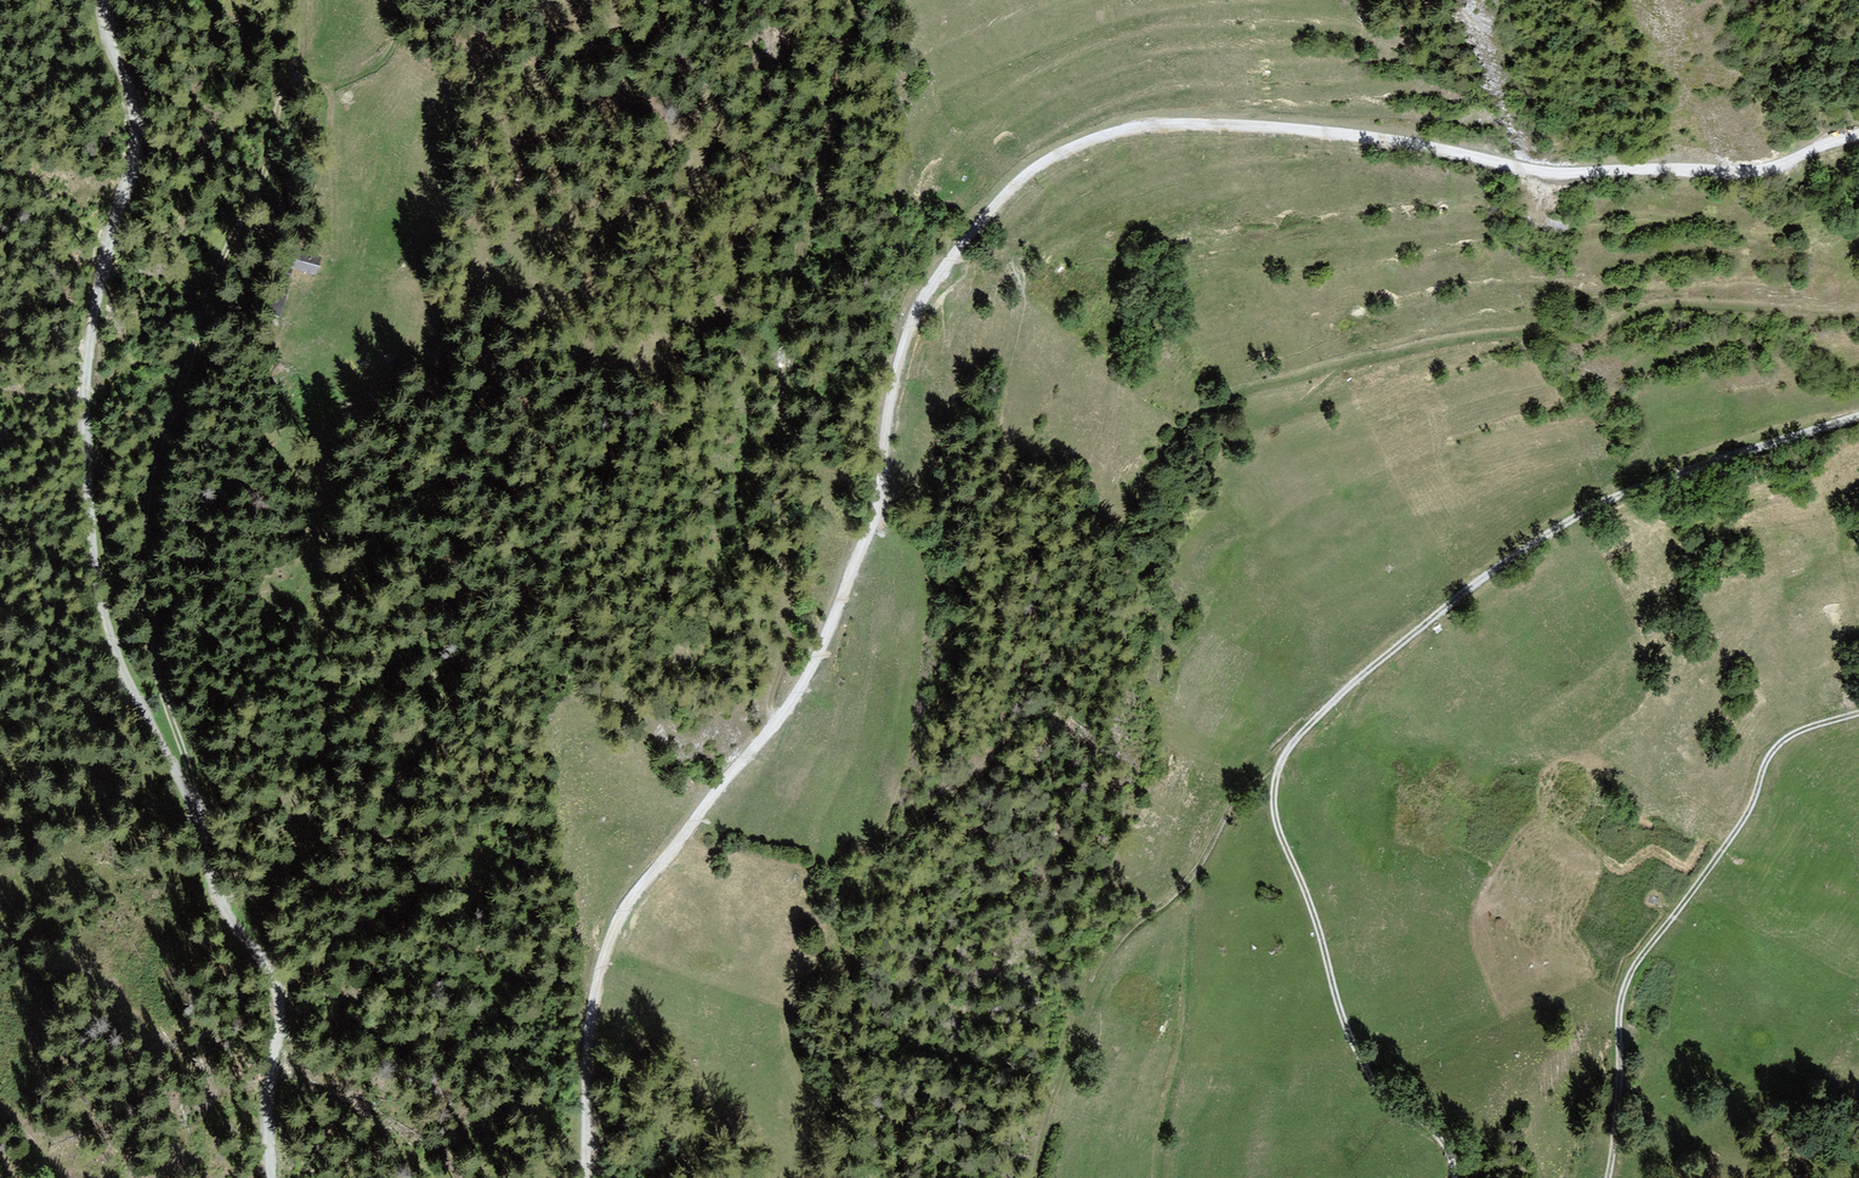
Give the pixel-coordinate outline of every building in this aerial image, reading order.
[(318,261),(300,256),(295,271),(313,277),(318,261)]
